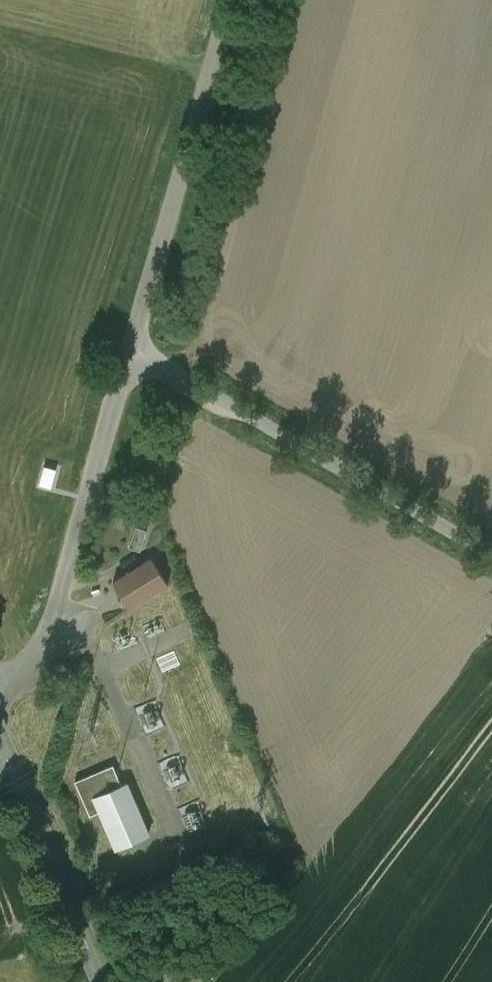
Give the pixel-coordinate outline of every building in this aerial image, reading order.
[(149,528),(138,526),(133,546),(145,549),(149,528)] [(152,555),(113,579),(130,606),(168,582),(152,555)] [(113,765),(75,781),(90,815),(101,811),(95,796),(122,784),(113,765)] [(122,784),(95,796),(101,811),(117,848),(148,834),(125,783),(122,784)]
